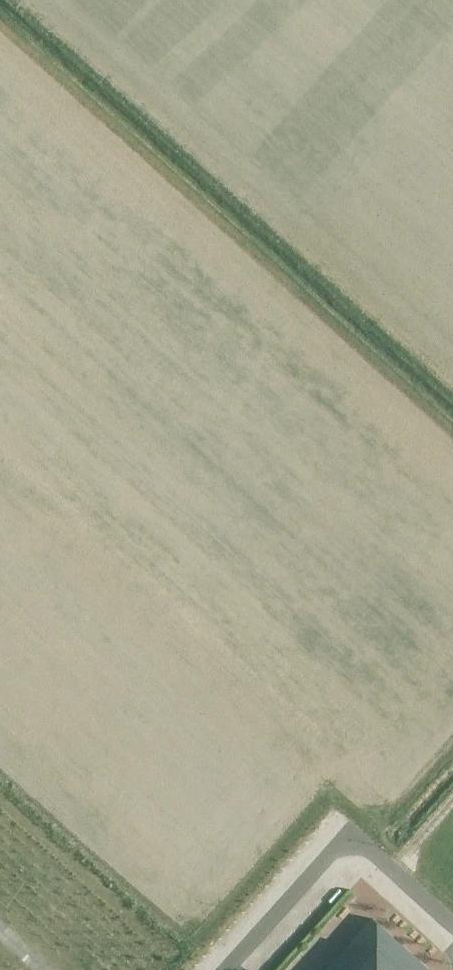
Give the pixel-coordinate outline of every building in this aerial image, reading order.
[(372,916),(323,969),(431,969),(372,916)]
